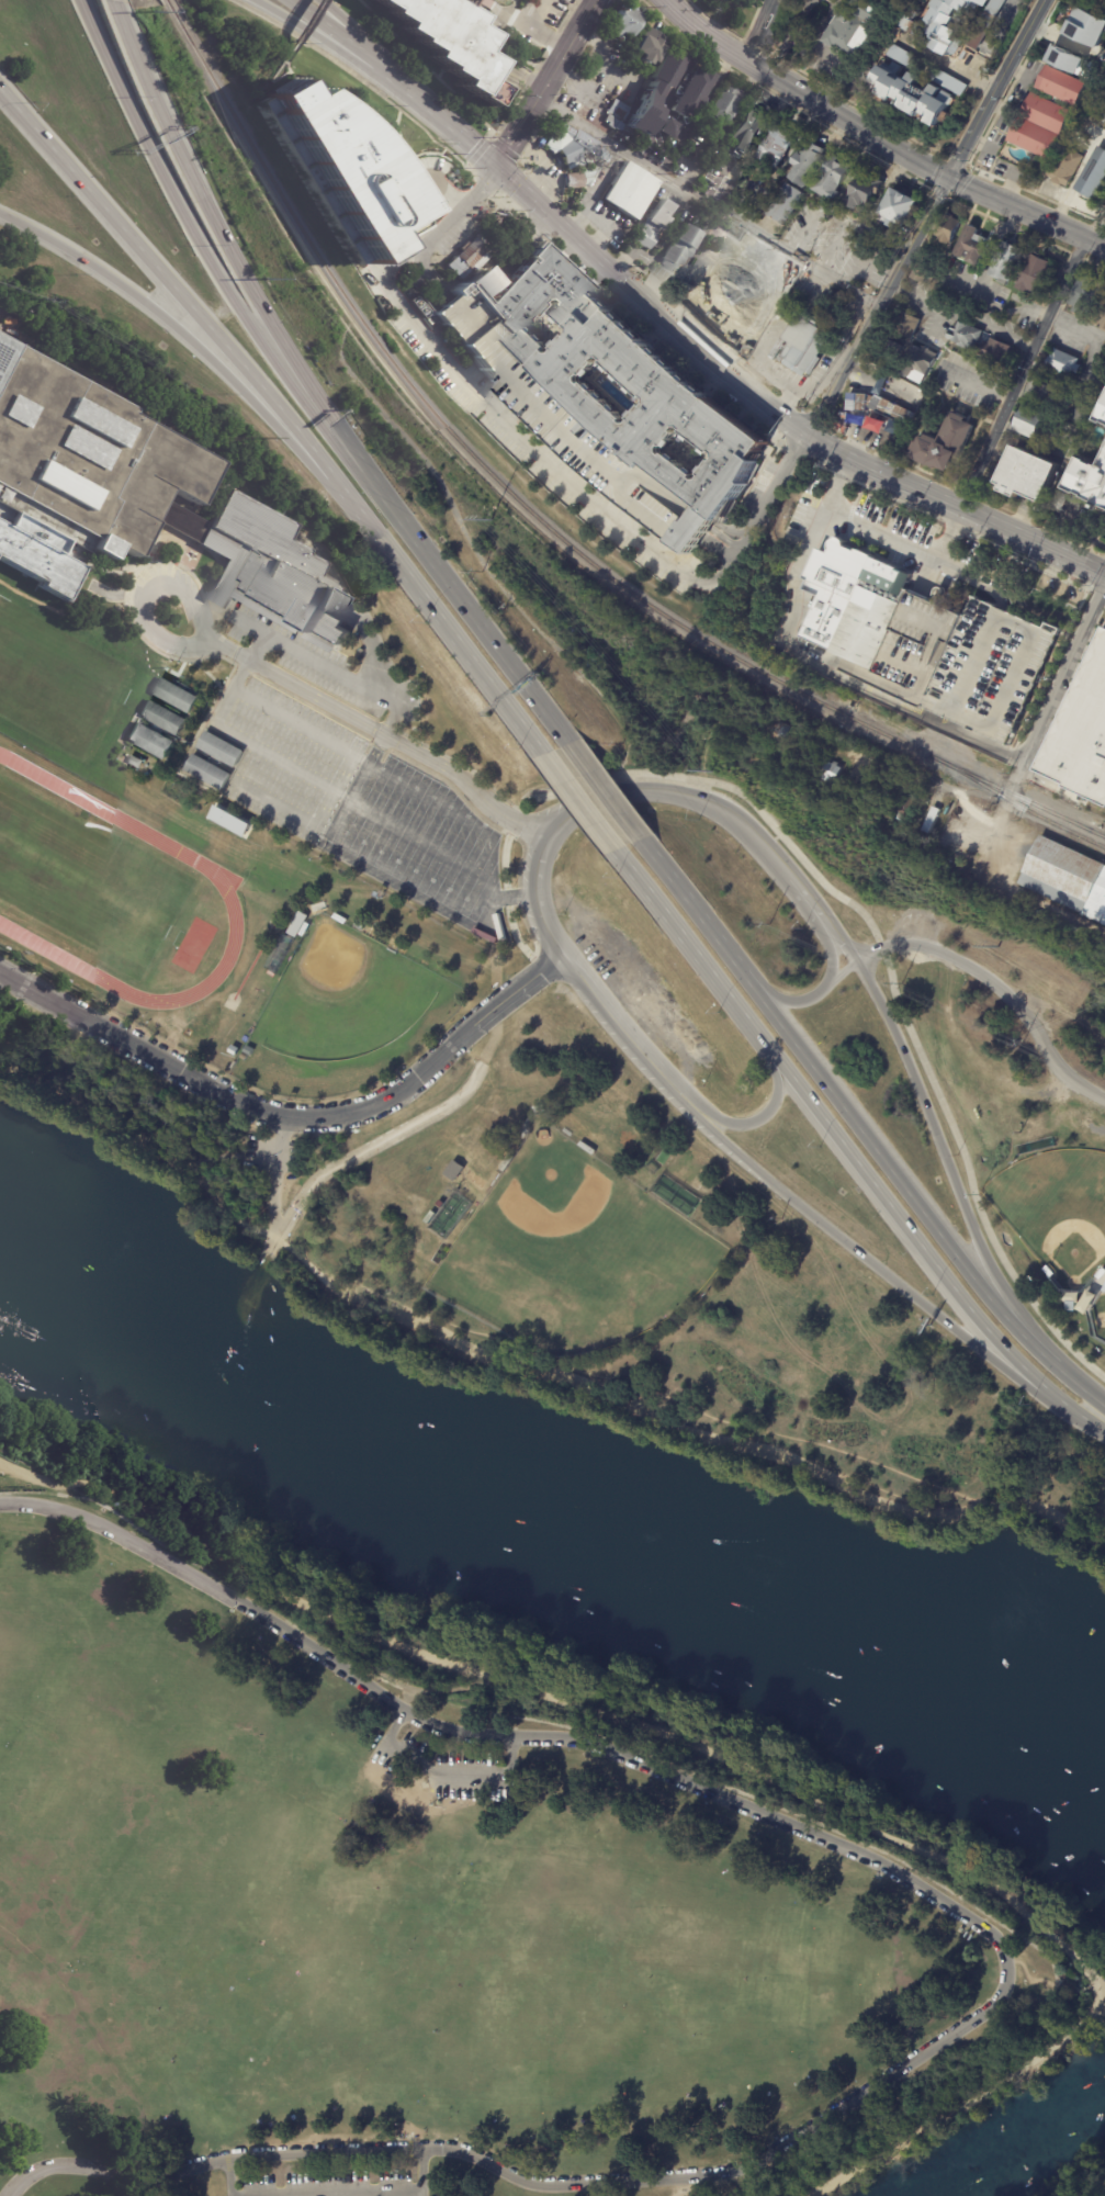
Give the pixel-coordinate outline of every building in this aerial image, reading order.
[(388,9),(374,0),(452,0),(477,15),(472,23),(489,34),(478,50),(495,61),(486,77),(503,87),(491,109),(453,86),(456,79),(440,69),(442,66),(426,56),(429,49),(414,41),(416,36),(401,27),(403,22),(386,11),(388,9)] [(852,10),(857,0),(864,0),(881,11),(872,25),(864,19),(861,22),(869,26),(866,33),(873,38),(866,52),(857,46),(850,57),(834,46),(833,49),(820,41),(843,4),(852,10)] [(917,37),(899,26),(904,18),(898,14),(905,0),(922,10),(914,23),(923,27),(917,37)] [(934,5),(937,0),(991,0),(986,8),(985,7),(981,4),(978,11),(974,9),(971,14),(968,12),(958,31),(959,32),(956,37),(965,43),(958,56),(951,53),(948,57),(928,45),(934,36),(926,32),(932,23),(927,21),(928,20),(925,19),(929,10),(933,12),(935,7),(934,5)] [(967,45),(992,0),(1007,0),(978,52),(967,45)] [(631,9),(634,11),(642,16),(627,43),(617,37),(616,40),(611,36),(612,35),(606,31),(621,3),(630,9),(630,8),(631,9)] [(1074,8),(1064,35),(1099,47),(1104,32),(1104,19),(1074,8)] [(651,31),(663,40),(657,47),(659,48),(650,64),(646,61),(643,66),(634,59),(636,56),(628,50),(638,35),(639,36),(644,27),(651,31)] [(922,60),(915,71),(887,56),(892,45),(922,60)] [(1047,61),(1089,79),(1095,64),(1054,46),(1047,61)] [(681,60),(687,63),(670,90),(663,86),(661,89),(659,88),(656,93),(657,93),(655,97),(654,95),(651,101),(661,108),(642,139),(633,134),(632,135),(622,128),(620,132),(616,128),(614,131),(608,126),(609,124),(605,122),(608,116),(606,115),(616,100),(632,110),(670,47),(683,55),(680,59),(681,60)] [(882,99),(877,97),(878,94),(876,92),(877,92),(870,88),(881,68),(883,70),(886,66),(892,70),(895,64),(904,69),(900,78),(907,82),(913,75),(922,80),(916,89),(928,95),(934,87),(941,91),(937,100),(940,102),(946,92),(955,98),(946,114),(951,117),(946,126),(940,123),(936,131),(927,125),(929,121),(922,116),(920,121),(900,109),(901,108),(892,103),(891,104),(882,99)] [(1047,66),(1087,85),(1076,108),(1036,89),(1047,66)] [(692,72),(672,109),(689,119),(714,75),(704,68),(692,72)] [(967,87),(961,98),(928,78),(934,68),(967,87)] [(260,93),(290,80),(297,97),(307,88),(327,99),(342,112),(362,132),(380,154),(396,178),(415,210),(381,230),(392,246),(356,264),(253,101),(260,93)] [(741,98),(735,105),(737,106),(730,119),(729,117),(726,122),(723,121),(722,124),(704,113),(722,87),(728,90),(729,89),(731,90),(733,88),(742,93),(738,98),(741,98)] [(1050,102),(1072,112),(1061,136),(1060,135),(1048,160),(1008,142),(1031,93),(1050,102)] [(767,121),(743,158),(722,146),(746,108),(767,121)] [(556,119),(541,147),(551,155),(561,173),(563,185),(583,191),(596,196),(619,156),(556,119)] [(654,133),(663,119),(678,128),(676,132),(674,131),(667,140),(654,133)] [(711,129),(704,140),(694,134),(700,122),(711,129)] [(796,135),(775,170),(754,158),(767,135),(766,135),(771,125),(779,131),(781,126),(796,135)] [(1076,133),(1081,135),(1078,143),(1067,137),(1070,129),(1076,133)] [(824,151),(821,156),(823,158),(804,188),(802,187),(801,188),(787,179),(793,167),(789,164),(796,154),(800,156),(809,142),(824,151)] [(1097,147),(1104,151),(1104,179),(1093,201),(1074,190),(1097,147)] [(1083,158),(1067,188),(1062,184),(1060,187),(1050,181),(1051,181),(1048,179),(1049,178),(1046,177),(1048,171),(1049,172),(1050,171),(1049,169),(1051,166),(1053,166),(1062,149),(1070,154),(1071,151),(1083,158)] [(850,167),(835,192),(838,193),(833,204),(810,190),(831,155),(850,167)] [(1047,164),(1040,176),(1034,172),(1039,160),(1047,164)] [(635,222),(601,200),(627,161),(659,183),(635,222)] [(871,181),(872,179),(882,183),(876,196),(873,194),(867,207),(861,204),(860,207),(858,206),(856,212),(846,207),(847,203),(845,202),(859,174),(871,181)] [(917,202),(903,228),(898,225),(894,232),(886,226),(887,226),(877,221),(879,216),(877,215),(891,189),(917,202)] [(664,217),(667,219),(661,230),(662,232),(658,237),(659,238),(653,251),(636,241),(647,223),(645,222),(658,200),(670,206),(664,217)] [(952,216),(952,217),(960,221),(949,246),(937,239),(937,237),(934,235),(944,213),(949,215),(949,214),(952,216)] [(678,271),(676,270),(674,274),(661,266),(663,261),(662,260),(673,241),(672,241),(681,225),(694,233),(694,232),(699,235),(690,248),(694,250),(687,260),(686,259),(678,271)] [(978,229),(976,235),(990,241),(978,267),(967,261),(967,260),(963,258),(963,259),(954,255),(968,225),(978,229)] [(459,283),(443,267),(472,239),(491,258),(484,264),(481,260),(459,283)] [(535,241),(499,283),(483,263),(450,290),(643,469),(646,464),(719,520),(767,441),(535,241)] [(1010,244),(1026,251),(1011,283),(1001,278),(1000,280),(989,274),(994,264),(993,264),(999,255),(1005,241),(1010,244)] [(1042,259),(1052,263),(1038,296),(1029,293),(1028,293),(1016,288),(1030,257),(1031,257),(1033,255),(1042,259)] [(934,267),(926,284),(913,278),(921,261),(934,267)] [(1098,279),(1104,281),(1101,288),(1102,288),(1091,314),(1083,311),(1081,316),(1072,312),(1074,306),(1069,304),(1080,278),(1081,279),(1084,272),(1098,279)] [(414,278),(424,282),(419,291),(407,284),(411,277),(414,278)] [(920,320),(912,336),(892,326),(901,311),(920,320)] [(816,359),(819,360),(810,376),(803,372),(800,376),(781,365),(785,360),(781,358),(789,345),(781,340),(798,314),(816,325),(815,328),(830,337),(816,359)] [(982,331),(982,333),(991,336),(990,338),(1011,346),(1003,364),(979,354),(982,345),(976,342),(973,350),(950,340),(947,339),(952,325),(956,327),(958,322),(982,331)] [(64,603),(92,550),(108,558),(114,547),(134,558),(169,493),(199,509),(227,458),(0,335),(0,568),(64,603)] [(943,354),(939,361),(936,360),(922,385),(903,374),(921,346),(938,356),(939,352),(943,354)] [(1079,359),(1076,364),(1081,367),(1078,374),(1073,373),(1071,378),(1045,367),(1050,356),(1051,357),(1055,349),(1079,359)] [(1062,386),(1057,397),(1051,394),(1047,403),(1031,396),(1041,376),(1062,386)] [(1091,385),(1102,390),(1100,396),(1089,391),(1091,385)] [(849,395),(866,396),(869,397),(873,399),(875,396),(880,399),(881,399),(890,404),(895,407),(895,406),(914,415),(909,427),(890,418),(883,432),(878,430),(884,415),(882,414),(882,415),(866,407),(865,414),(846,413),(847,394),(849,395)] [(1096,421),(1104,403),(1104,425),(1096,421)] [(1082,406),(1091,410),(1083,427),(1079,425),(1078,427),(1072,424),(1073,423),(1071,421),(1079,405),(1082,406)] [(1016,429),(1027,406),(1048,416),(1036,441),(1015,431),(1016,429)] [(967,419),(966,423),(976,427),(960,461),(956,460),(949,473),(938,469),(937,471),(912,459),(915,452),(913,451),(916,442),(918,443),(921,437),(925,439),(926,436),(939,441),(952,413),(967,419)] [(1017,498),(1000,491),(1002,486),(997,484),(1014,446),(1058,465),(1041,504),(1019,493),(1017,498)] [(1100,466),(1104,455),(1104,509),(1102,507),(1100,511),(1093,508),(1095,504),(1083,498),(1084,496),(1079,494),(1079,495),(1064,488),(1080,458),(1087,461),(1087,462),(1095,465),(1096,465),(1100,466)] [(225,488),(290,525),(284,538),(322,562),(312,586),(331,599),(325,613),(340,623),(337,628),(346,635),(340,647),(230,586),(249,553),(205,527),(225,488)] [(801,640),(876,668),(912,572),(844,547),(846,540),(834,536),(828,552),(818,549),(803,590),(818,595),(801,640)] [(801,604),(823,613),(819,624),(796,615),(800,604),(801,604)] [(970,604),(925,697),(1015,741),(1059,644),(970,604)] [(1046,775),(1104,800),(1104,632),(1046,775)] [(847,679),(843,688),(820,677),(823,668),(847,678),(847,679)] [(171,682),(200,698),(191,714),(154,692),(162,676),(171,682)] [(165,728),(142,714),(150,699),(188,720),(178,735),(165,728)] [(788,730),(782,744),(745,729),(753,711),(789,728),(788,730)] [(138,721),(176,742),(166,759),(128,739),(138,721)] [(207,731),(245,752),(236,768),(199,747),(207,731)] [(195,754),(233,775),(224,790),(187,769),(195,754)] [(1045,784),(1044,784),(1033,779),(1041,758),(1052,764),(1045,784)] [(833,785),(830,789),(819,784),(823,777),(820,775),(826,762),(831,764),(833,762),(837,764),(835,766),(841,769),(833,785)] [(209,819),(245,838),(252,825),(216,805),(209,819)] [(939,810),(940,811),(929,835),(922,832),(933,808),(939,810)] [(1040,835),(1104,866),(1104,925),(1102,924),(1102,923),(1018,885),(1024,874),(1023,872),(1040,835)] [(934,859),(940,845),(946,848),(940,863),(934,859)] [(301,911),(309,916),(297,938),(293,935),(293,936),(290,934),(289,933),(301,911)] [(334,914),(346,921),(343,925),(331,919),(334,914)] [(312,925),(305,937),(300,935),(306,922),(312,925)] [(267,968),(285,934),(294,939),(275,972),(267,968)] [(261,973),(273,979),(270,987),(258,980),(261,973)] [(594,1155),(591,1156),(577,1147),(580,1142),(595,1151),(594,1155)] [(512,1158),(503,1173),(498,1170),(509,1155),(512,1158)] [(456,1179),(463,1167),(453,1160),(446,1172),(456,1179)] [(443,1205),(440,1209),(435,1205),(438,1201),(443,1205)] [(422,1221),(430,1212),(435,1215),(427,1225),(422,1221)] [(1052,1275),(1050,1277),(1042,1270),(1046,1266),(1053,1275),(1052,1275)] [(1103,1270),(1104,1271),(1104,1273),(1100,1280),(1096,1277),(1103,1270)] [(1067,1293),(1080,1293),(1079,1304),(1076,1304),(1075,1311),(1067,1311),(1067,1303),(1061,1303),(1061,1292),(1067,1293)] [(442,1768),(466,1768),(466,1755),(442,1755),(442,1768)]
